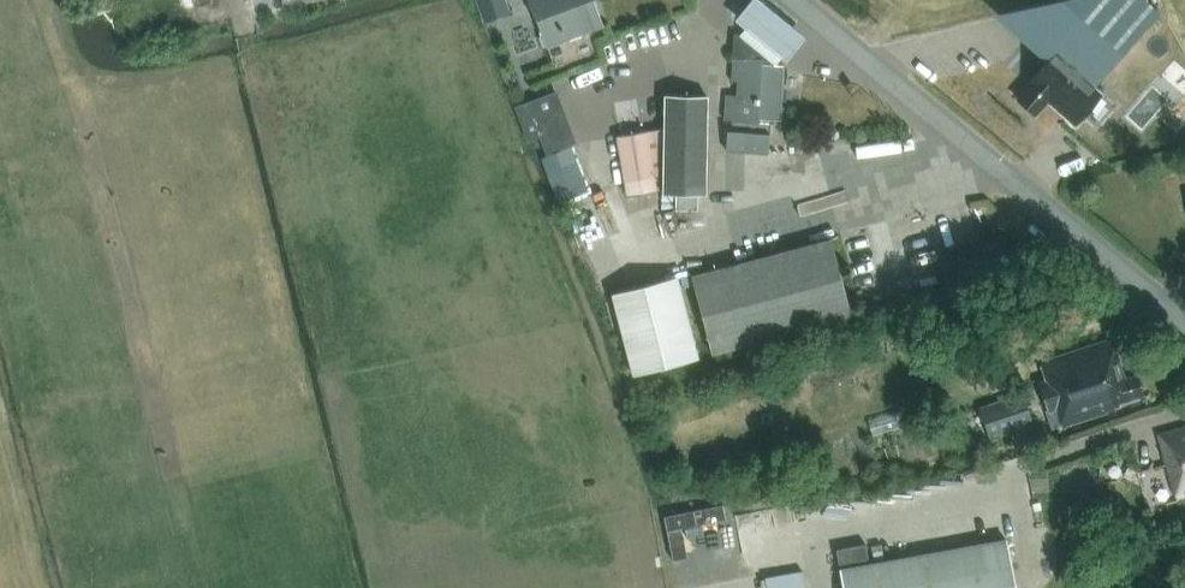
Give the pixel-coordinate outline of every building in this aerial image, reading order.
[(478,9),(501,0),(475,0),(478,9)] [(535,19),(537,19),(546,46),(584,32),(604,25),(595,0),(529,0),(535,19)] [(732,14),(785,60),(804,38),(759,0),(744,0),(732,14)] [(1028,47),(1044,62),(1025,83),(1027,85),(1015,99),(1032,114),(1044,100),(1072,125),(1099,94),(1090,86),(1158,9),(1148,0),(1070,0),(1028,47)] [(741,36),(735,35),(731,80),(739,81),(738,95),(728,94),(726,118),(733,118),(732,131),(728,131),(727,149),(767,152),(769,133),(757,132),(758,117),(779,119),(783,67),(775,66),(741,36)] [(579,142),(559,90),(514,107),(527,141),(540,136),(547,154),(579,142)] [(707,96),(663,95),(661,195),(674,195),(674,210),(696,210),(697,194),(706,194),(707,96)] [(571,146),(541,157),(559,202),(589,190),(571,146)] [(852,317),(831,237),(691,274),(712,354),(852,317)] [(698,357),(677,276),(611,293),(632,375),(698,357)] [(1123,377),(1111,338),(1042,360),(1048,380),(1039,383),(1048,410),(1056,407),(1062,426),(1122,407),(1125,403),(1148,396),(1141,372),(1123,377)] [(1033,431),(1020,392),(977,406),(991,446),(1033,431)] [(1158,433),(1176,497),(1184,494),(1184,426),(1158,433)] [(969,441),(973,453),(990,447),(985,435),(969,441)] [(1006,539),(840,569),(843,587),(1015,587),(1006,539)] [(765,577),(767,587),(791,587),(788,573),(765,577)]
